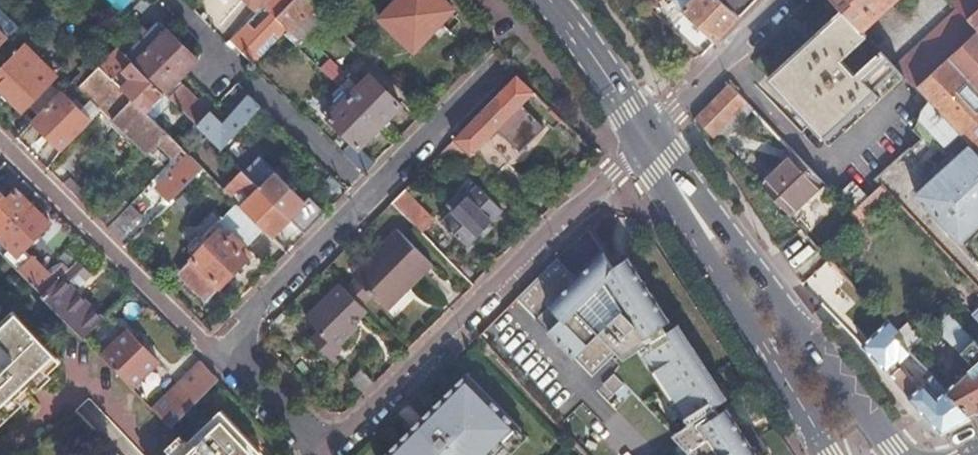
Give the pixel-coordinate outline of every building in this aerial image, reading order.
[(253,62),(280,34),(285,29),(273,18),(291,0),(267,0),(264,3),(255,11),(228,37),(253,62)] [(255,11),(264,3),(267,0),(244,0),(255,11)] [(280,34),(290,42),(297,50),(327,19),(323,15),(319,11),(308,0),(291,0),(273,18),(285,29),(280,34)] [(414,53),(454,9),(444,0),(397,0),(379,20),(414,53)] [(715,42),(718,39),(740,17),(722,0),(690,0),(680,11),(715,42)] [(842,10),(861,31),(895,0),(832,0),(842,10)] [(956,8),(967,20),(977,10),(977,6),(973,0),(949,0),(956,8)] [(893,66),(904,77),(914,89),(915,88),(977,31),(967,20),(956,8),(893,66)] [(861,31),(842,10),(769,79),(829,145),(904,77),(893,66),(889,61),(879,50),(853,74),(840,60),(866,36),(861,31)] [(977,31),(977,10),(967,20),(977,31)] [(188,118),(195,125),(206,113),(207,112),(195,100),(175,80),(181,73),(185,77),(187,74),(184,70),(195,59),(156,22),(145,34),(139,28),(133,22),(130,26),(112,44),(117,48),(129,60),(162,93),(168,99),(188,118)] [(915,88),(977,153),(977,31),(915,88)] [(879,50),(889,61),(895,56),(882,40),(875,46),(879,50)] [(50,83),(56,76),(23,45),(0,69),(0,90),(22,111),(28,105),(50,83)] [(99,66),(111,79),(129,60),(117,48),(99,66)] [(144,111),(150,117),(168,99),(162,93),(129,60),(111,79),(144,111)] [(156,147),(170,160),(181,148),(150,117),(144,111),(111,79),(99,66),(79,87),(100,108),(147,155),(156,147)] [(343,93),(379,126),(400,105),(370,76),(357,88),(352,83),(343,93)] [(456,140),(467,150),(494,174),(504,163),(482,143),(532,93),(517,78),(456,140)] [(39,115),(60,93),(50,83),(28,105),(39,115)] [(728,84),(695,118),(719,143),(752,109),(728,84)] [(358,147),(359,146),(379,126),(343,93),(341,91),(321,112),(357,146),(358,147)] [(60,148),(89,119),(62,92),(60,93),(39,115),(33,121),(60,148)] [(195,100),(207,112),(214,105),(202,93),(195,100)] [(201,131),(206,136),(220,150),(258,108),(250,99),(222,128),(206,113),(195,125),(201,131)] [(968,146),(927,102),(919,110),(918,121),(911,131),(920,139),(929,130),(955,158),(968,146)] [(547,120),(555,113),(545,104),(538,111),(547,120)] [(920,139),(909,149),(935,176),(955,158),(929,130),(920,139)] [(456,140),(445,152),(448,155),(464,153),(467,150),(456,140)] [(346,157),(364,174),(376,162),(359,146),(358,147),(357,146),(346,157)] [(968,146),(955,158),(935,176),(915,195),(958,243),(977,224),(977,157),(968,146)] [(151,181),(170,200),(201,167),(188,154),(181,148),(170,160),(151,181)] [(794,154),(759,186),(787,216),(822,183),(794,154)] [(225,165),(235,176),(240,171),(229,160),(225,165)] [(235,176),(223,189),(230,196),(237,203),(263,228),(270,235),(287,217),(259,189),(240,171),(235,176)] [(275,174),(259,189),(287,217),(304,234),(317,220),(324,213),(309,198),(304,203),(275,174)] [(836,197),(850,212),(865,198),(851,182),(836,197)] [(865,198),(850,212),(861,224),(890,197),(879,185),(865,198)] [(442,221),(467,246),(502,210),(477,186),(466,197),(460,191),(447,205),(453,210),(442,221)] [(29,205),(15,190),(4,200),(0,196),(0,234),(29,205)] [(404,192),(391,204),(421,233),(429,224),(429,217),(404,192)] [(263,228),(237,203),(222,218),(213,208),(192,229),(203,239),(202,240),(196,239),(189,246),(188,251),(192,256),(179,270),(207,298),(246,257),(240,251),(263,228)] [(58,276),(88,247),(79,238),(56,259),(60,263),(48,275),(29,257),(24,262),(16,253),(47,223),(29,205),(0,234),(0,241),(2,239),(9,246),(0,255),(39,294),(58,276)] [(112,223),(107,228),(115,237),(118,239),(123,233),(124,234),(140,216),(129,205),(122,213),(115,220),(112,223)] [(356,281),(372,297),(386,312),(430,267),(395,231),(350,275),(356,281)] [(88,247),(75,260),(87,273),(101,260),(88,247)] [(527,287),(516,297),(591,375),(615,352),(622,360),(634,353),(682,426),(670,435),(690,454),(759,454),(629,254),(613,265),(604,251),(579,276),(559,255),(527,287)] [(39,294),(81,338),(101,318),(71,289),(87,273),(75,260),(58,276),(39,294)] [(366,312),(361,307),(345,291),(339,285),(306,318),(319,332),(311,341),(325,353),(336,342),(340,346),(358,328),(354,324),(366,312)] [(55,358),(11,311),(0,321),(0,411),(55,358)] [(971,418),(977,414),(977,345),(946,313),(934,325),(943,333),(973,364),(968,369),(964,364),(958,370),(962,375),(957,379),(919,339),(908,350),(910,352),(932,376),(971,418)] [(898,331),(890,323),(883,329),(891,337),(884,344),(900,361),(910,352),(908,350),(894,335),(898,331)] [(906,324),(898,331),(894,335),(908,350),(919,339),(906,324)] [(939,337),(943,333),(934,325),(930,329),(939,337)] [(125,329),(98,356),(111,369),(129,387),(156,361),(125,329)] [(873,340),(866,346),(874,354),(879,349),(881,348),(873,340)] [(879,349),(874,354),(884,364),(910,397),(943,432),(960,424),(971,418),(932,376),(918,389),(901,368),(899,369),(879,349)] [(215,377),(199,360),(149,409),(167,426),(215,377)] [(505,446),(504,444),(518,430),(520,428),(466,373),(383,454),(496,454),(505,446)] [(612,396),(622,385),(611,374),(601,384),(612,396)] [(255,452),(218,411),(171,454),(252,454),(255,452)] [(525,437),(518,430),(504,444),(505,446),(511,452),(525,437)]
